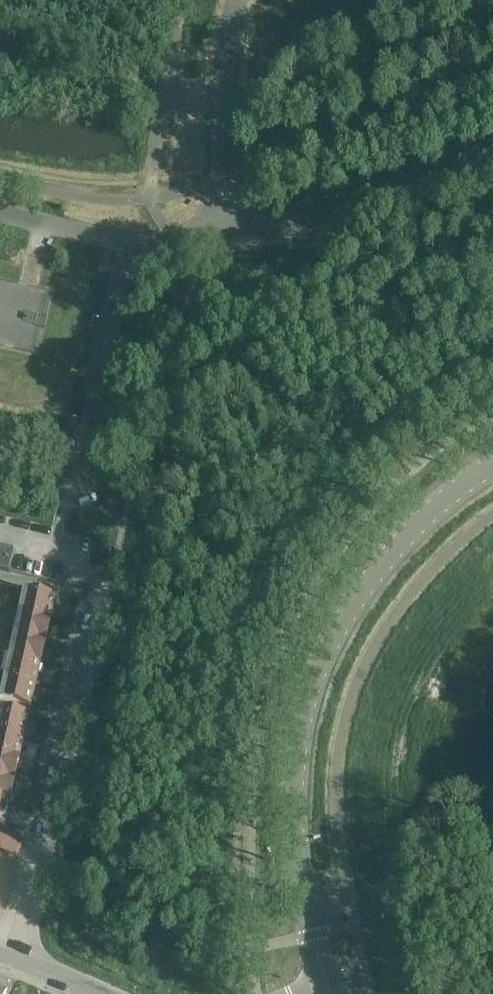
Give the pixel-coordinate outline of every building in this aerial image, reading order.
[(15,548),(0,545),(0,569),(10,571),(15,548)] [(51,620),(56,597),(25,590),(25,591),(19,589),(17,600),(22,601),(19,612),(51,620)] [(46,641),(51,620),(19,612),(17,624),(11,623),(9,633),(14,634),(46,641)] [(46,641),(14,634),(9,633),(7,643),(12,644),(9,655),(41,663),(46,641)] [(41,663),(9,655),(7,667),(2,666),(0,676),(37,684),(41,663)] [(37,684),(0,676),(0,686),(3,687),(0,698),(32,706),(37,684)] [(25,737),(30,715),(0,708),(0,732),(25,737)] [(20,759),(25,737),(0,732),(0,755),(20,759)] [(20,759),(0,755),(0,777),(15,780),(20,759)] [(0,777),(0,800),(10,802),(15,780),(0,777)] [(10,802),(0,800),(0,823),(5,824),(10,802)]
